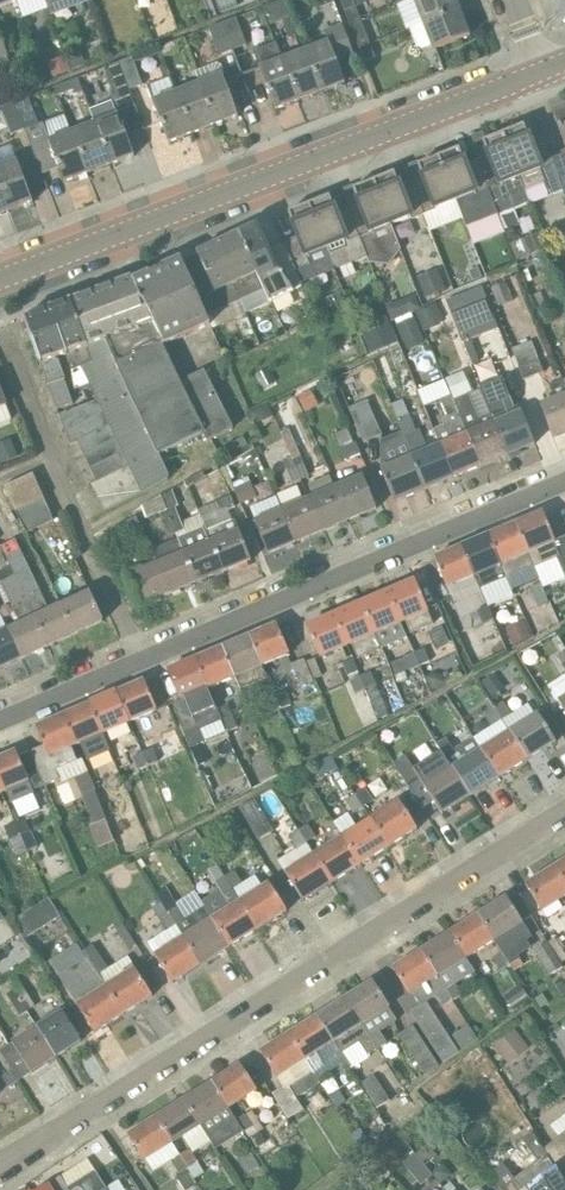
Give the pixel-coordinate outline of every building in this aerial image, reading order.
[(217,2),(221,13),(238,6),(236,0),(221,0),(217,2)] [(262,7),(268,24),(291,15),(286,0),(282,0),(262,7)] [(344,11),(355,7),(353,0),(340,0),(344,11)] [(461,10),(457,0),(414,0),(424,24),(461,10)] [(461,10),(424,24),(433,50),(470,36),(461,10)] [(222,23),(232,51),(246,45),(236,17),(222,23)] [(218,56),(232,51),(222,23),(208,28),(218,56)] [(305,50),(321,93),(345,84),(337,63),(354,57),(342,24),(323,31),(327,42),(305,50)] [(358,48),(370,44),(364,29),(353,33),(358,48)] [(174,41),(158,47),(161,56),(177,50),(174,41)] [(275,110),(299,101),(282,58),(282,59),(276,42),(253,51),(275,110)] [(370,44),(358,48),(364,62),(375,58),(370,44)] [(299,101),(321,93),(305,50),(282,58),(299,101)] [(68,57),(73,70),(86,65),(81,52),(68,57)] [(48,58),(54,77),(69,72),(63,53),(48,58)] [(117,63),(128,89),(141,85),(131,58),(117,63)] [(94,123),(111,165),(134,156),(127,136),(143,129),(128,89),(117,63),(103,68),(113,94),(109,96),(116,114),(94,123)] [(198,83),(215,126),(239,117),(222,73),(198,83)] [(76,78),(54,86),(58,95),(72,89),(74,95),(82,92),(76,78)] [(192,134),(215,126),(198,83),(176,91),(192,134)] [(169,143),(192,134),(176,91),(153,100),(169,143)] [(65,183),(88,174),(72,131),(49,140),(42,123),(38,125),(27,97),(14,102),(24,130),(41,174),(59,167),(65,183)] [(24,130),(14,102),(0,108),(11,135),(24,130)] [(553,113),(564,143),(564,109),(553,113)] [(88,174),(111,165),(94,123),(72,131),(88,174)] [(553,165),(550,157),(542,135),(530,140),(524,126),(504,134),(526,189),(545,182),(540,170),(552,165),(553,165)] [(493,202),(526,189),(504,134),(484,142),(489,155),(477,160),(489,190),(488,190),(493,202)] [(457,202),(488,190),(489,190),(477,160),(466,165),(460,149),(439,157),(457,202)] [(550,157),(553,165),(552,165),(564,198),(564,151),(550,157)] [(424,214),(457,202),(439,157),(419,166),(424,180),(413,184),(424,214)] [(9,212),(33,203),(17,161),(0,168),(0,187),(9,212)] [(392,226),(424,214),(413,184),(401,189),(395,173),(374,181),(392,226)] [(367,257),(398,245),(391,227),(392,226),(374,181),(354,189),(360,203),(348,208),(367,257)] [(9,212),(0,187),(0,215),(9,212)] [(330,197),(310,205),(328,250),(326,251),(331,264),(350,256),(355,260),(356,264),(368,259),(367,257),(348,208),(336,213),(330,197)] [(306,258),(326,251),(328,250),(310,205),(289,213),(299,237),(285,243),(288,250),(298,271),(309,266),(306,258)] [(298,271),(288,250),(273,257),(258,225),(240,234),(262,279),(261,279),(265,289),(263,290),(269,302),(292,291),(301,284),(296,272),(298,271)] [(510,245),(518,261),(548,248),(541,231),(510,245)] [(241,300),(263,290),(265,289),(261,279),(262,279),(240,234),(216,245),(234,283),(233,283),(241,300)] [(208,314),(241,300),(233,283),(234,283),(216,245),(197,253),(203,266),(202,266),(204,269),(193,274),(192,271),(189,272),(208,314)] [(206,315),(208,314),(189,272),(187,273),(182,261),(133,282),(164,346),(210,325),(206,315)] [(478,268),(469,272),(473,281),(482,278),(478,268)] [(417,277),(425,299),(445,291),(438,269),(417,277)] [(204,369),(179,382),(164,346),(133,282),(131,279),(71,301),(88,346),(87,346),(93,362),(80,367),(96,400),(103,414),(108,425),(114,437),(121,451),(127,464),(134,478),(140,492),(141,494),(168,479),(169,476),(158,455),(203,434),(206,442),(233,429),(204,369)] [(491,288),(498,307),(513,301),(505,282),(491,288)] [(448,301),(464,342),(471,340),(498,329),(483,288),(448,301)] [(403,299),(409,313),(411,312),(419,308),(414,294),(403,299)] [(71,371),(80,367),(93,362),(87,346),(88,346),(71,301),(25,318),(57,409),(74,403),(65,379),(57,357),(65,354),(71,371)] [(417,313),(424,331),(440,324),(439,321),(443,320),(437,304),(417,313)] [(360,328),(371,354),(398,342),(387,316),(360,328)] [(396,325),(404,345),(422,337),(414,317),(396,325)] [(543,372),(531,341),(511,349),(523,380),(543,372)] [(454,377),(426,386),(431,401),(459,393),(454,377)] [(553,438),(564,433),(564,388),(562,379),(548,384),(553,398),(540,403),(553,438)] [(452,400),(481,467),(508,456),(493,421),(481,426),(468,394),(453,400),(452,400)] [(439,443),(453,478),(481,467),(452,400),(453,400),(451,396),(440,400),(447,417),(441,419),(443,425),(433,430),(438,444),(439,443)] [(59,415),(65,431),(103,414),(96,400),(59,415)] [(427,489),(453,478),(439,443),(438,444),(426,449),(419,429),(415,431),(403,400),(392,404),(403,430),(427,489)] [(348,408),(363,442),(381,435),(366,401),(348,408)] [(493,421),(508,456),(535,444),(521,410),(506,416),(500,402),(487,407),(493,421)] [(70,445),(76,442),(108,425),(103,414),(65,431),(70,445)] [(76,442),(82,454),(114,437),(108,425),(76,442)] [(334,433),(341,448),(354,442),(348,428),(334,433)] [(290,457),(298,453),(288,429),(280,432),(290,456),(290,457)] [(395,502),(427,489),(403,430),(380,440),(380,467),(395,502)] [(82,454),(89,468),(121,451),(114,437),(82,454)] [(10,439),(0,443),(0,462),(1,465),(18,458),(10,439)] [(341,448),(339,449),(344,461),(360,454),(355,441),(354,442),(341,448)] [(241,468),(259,458),(254,449),(236,459),(241,468)] [(89,468),(96,481),(127,464),(121,451),(89,468)] [(287,472),(303,465),(298,453),(290,457),(290,456),(282,460),(287,472)] [(91,484),(97,497),(134,478),(127,464),(96,481),(91,484)] [(301,479),(303,484),(310,481),(303,465),(287,472),(291,483),(301,479)] [(3,486),(9,499),(38,486),(33,473),(3,486)] [(336,486),(350,520),(377,509),(363,474),(336,486)] [(134,478),(97,497),(104,511),(140,492),(134,478)] [(296,543),(323,532),(308,497),(307,497),(303,484),(301,479),(291,483),(292,484),(283,487),(290,505),(282,508),(296,543)] [(250,481),(233,489),(240,506),(256,498),(250,481)] [(14,511),(15,512),(43,499),(44,498),(38,486),(9,499),(14,511)] [(323,532),(350,520),(336,486),(308,497),(323,532)] [(172,490),(161,497),(167,510),(175,507),(179,505),(172,490)] [(220,510),(227,508),(229,507),(226,497),(216,501),(217,502),(220,510)] [(43,499),(15,512),(26,532),(52,521),(43,499)] [(164,524),(179,518),(175,507),(167,510),(159,513),(164,524)] [(268,554),(296,543),(282,508),(254,520),(268,554)] [(555,540),(543,512),(516,524),(535,568),(557,559),(564,580),(564,536),(555,540)] [(142,531),(136,518),(110,531),(116,544),(142,531)] [(179,518),(164,524),(169,536),(183,530),(179,518)] [(206,530),(224,572),(251,561),(238,529),(234,520),(206,531),(206,530)] [(533,569),(535,568),(516,524),(489,535),(507,577),(532,567),(533,569)] [(196,583),(224,572),(206,530),(205,527),(178,538),(196,583)] [(462,547),(475,576),(480,589),(507,577),(489,535),(462,547)] [(151,549),(157,565),(169,594),(196,583),(178,538),(151,549)] [(48,647),(75,634),(61,605),(48,611),(28,567),(14,539),(0,546),(0,547),(14,575),(15,574),(16,577),(23,573),(29,584),(14,591),(19,602),(26,599),(48,647)] [(435,558),(448,588),(475,576),(462,547),(435,558)] [(128,576),(140,606),(169,594),(157,565),(128,576)] [(29,584),(23,573),(16,577),(15,574),(14,575),(0,582),(11,606),(19,624),(8,629),(22,659),(48,647),(26,599),(19,602),(14,591),(29,584)] [(410,633),(433,624),(416,582),(389,593),(401,622),(404,621),(410,633)] [(531,587),(536,601),(546,597),(540,583),(531,587)] [(61,605),(75,634),(103,621),(90,592),(61,605)] [(399,623),(401,622),(389,593),(362,605),(380,649),(406,638),(399,623)] [(357,659),(380,649),(362,605),(335,616),(347,645),(351,644),(357,659)] [(482,624),(493,620),(487,606),(476,611),(482,624)] [(320,657),(347,645),(335,616),(308,627),(320,657)] [(513,645),(531,637),(524,621),(506,629),(513,645)] [(263,666),(290,654),(277,625),(250,636),(263,666)] [(22,659),(8,629),(0,632),(0,669),(22,659)] [(267,677),(263,666),(250,636),(224,647),(237,678),(241,688),(267,677)] [(196,659),(209,689),(237,678),(224,647),(196,659)] [(419,667),(419,668),(430,663),(424,649),(414,654),(419,667)] [(409,671),(419,667),(414,654),(403,658),(409,671)] [(291,664),(300,687),(313,681),(303,658),(291,664)] [(209,689),(196,659),(169,670),(181,699),(171,703),(185,739),(199,733),(192,717),(217,707),(214,700),(209,689)] [(342,663),(348,675),(358,671),(353,659),(342,663)] [(360,676),(366,689),(376,685),(370,671),(360,676)] [(405,673),(395,678),(397,684),(408,679),(405,673)] [(447,686),(442,675),(433,673),(425,676),(432,692),(447,686)] [(504,689),(495,675),(482,683),(491,697),(504,689)] [(355,694),(365,690),(366,689),(360,676),(349,681),(355,694)] [(130,722),(157,710),(145,681),(118,693),(130,722)] [(551,690),(558,701),(564,712),(564,681),(551,690)] [(275,696),(280,709),(291,705),(286,691),(275,696)] [(103,734),(130,722),(118,693),(90,704),(103,734)] [(269,714),(280,709),(275,696),(263,700),(269,714)] [(389,715),(382,698),(371,703),(378,720),(389,715)] [(502,720),(511,715),(503,701),(494,707),(502,720)] [(102,734),(103,734),(90,704),(63,716),(76,746),(80,744),(86,759),(108,750),(102,734)] [(219,708),(222,717),(231,713),(227,704),(219,708)] [(491,726),(502,720),(494,707),(484,714),(491,726)] [(556,742),(537,713),(509,731),(527,760),(556,742)] [(222,719),(227,732),(237,727),(232,714),(222,719)] [(59,779),(54,770),(76,761),(71,747),(76,746),(63,716),(36,727),(44,745),(29,751),(44,786),(59,779)] [(509,731),(508,731),(481,749),(499,778),(527,760),(509,731)] [(443,753),(445,755),(454,749),(445,737),(437,743),(443,753)] [(198,745),(191,748),(198,765),(205,762),(198,745)] [(141,754),(147,767),(158,763),(152,749),(141,754)] [(499,778),(481,749),(451,766),(470,796),(499,778)] [(19,757),(17,751),(0,759),(0,787),(2,792),(6,791),(11,803),(33,793),(32,791),(44,786),(29,751),(19,757)] [(421,808),(433,801),(442,814),(470,796),(451,766),(445,755),(443,753),(441,754),(416,770),(405,752),(391,760),(421,808)] [(136,772),(147,767),(141,754),(131,758),(136,772)] [(319,762),(325,774),(337,767),(331,755),(319,762)] [(95,791),(87,773),(73,779),(83,797),(81,798),(92,824),(104,819),(94,791),(95,791)] [(354,794),(362,809),(372,803),(364,788),(354,794)] [(352,815),(362,809),(354,794),(345,800),(352,815)] [(272,831),(254,797),(239,806),(258,839),(272,831)] [(371,818),(389,847),(417,830),(399,800),(371,818)] [(342,836),(361,865),(389,847),(371,818),(342,836)] [(14,823),(26,853),(36,849),(25,819),(14,823)] [(90,826),(98,848),(114,842),(106,820),(90,826)] [(15,857),(26,853),(14,823),(3,827),(15,857)] [(298,830),(306,843),(315,837),(308,824),(298,830)] [(285,871),(285,872),(303,901),(332,883),(313,854),(306,843),(298,830),(288,836),(296,849),(279,861),(285,871)] [(313,854),(332,883),(361,865),(342,836),(313,854)] [(555,867),(564,883),(564,861),(555,867)] [(201,901),(204,906),(230,948),(259,930),(240,900),(239,901),(233,890),(225,876),(223,877),(217,864),(207,870),(219,890),(201,901)] [(564,897),(564,883),(555,867),(526,885),(543,912),(564,897)] [(225,876),(233,890),(242,884),(234,870),(225,876)] [(240,900),(259,930),(287,912),(268,882),(240,900)] [(513,948),(531,936),(507,897),(479,915),(495,941),(502,952),(510,966),(520,959),(513,948)] [(15,920),(26,938),(61,917),(50,899),(15,920)] [(173,942),(154,954),(173,984),(202,966),(168,912),(167,913),(161,902),(151,908),(173,942)] [(230,948),(204,906),(185,918),(178,906),(168,912),(202,966),(230,948)] [(467,959),(495,941),(479,915),(450,933),(467,959)] [(121,921),(113,926),(128,951),(136,946),(121,921)] [(474,972),(467,959),(450,933),(422,951),(446,989),(453,1001),(463,994),(456,983),(474,972)] [(548,942),(561,963),(564,960),(564,947),(558,936),(548,942)] [(534,951),(550,976),(564,967),(561,963),(548,942),(534,951)] [(83,950),(98,973),(107,967),(93,944),(83,950)] [(444,1007),(453,1001),(446,989),(422,951),(393,969),(410,995),(413,993),(421,1005),(411,1011),(444,1063),(459,1053),(450,1038),(427,1002),(436,995),(444,1007)] [(501,971),(510,966),(502,952),(493,958),(501,971)] [(105,985),(89,959),(59,977),(76,1003),(95,1033),(124,1015),(105,985)] [(134,967),(105,985),(124,1015),(153,997),(134,967)] [(380,1031),(398,1020),(373,981),(346,999),(378,1049),(387,1043),(380,1031)] [(6,994),(12,1005),(28,995),(21,984),(6,994)] [(28,995),(12,1005),(19,1016),(34,1006),(28,995)] [(367,1055),(378,1049),(346,999),(318,1016),(342,1054),(360,1043),(367,1055)] [(36,1026),(57,1057),(81,1042),(61,1009),(36,1026)] [(330,1062),(342,1054),(318,1016),(290,1034),(321,1083),(331,1077),(316,1054),(322,1050),(330,1062)] [(12,1071),(19,1081),(57,1057),(36,1026),(0,1049),(0,1051),(12,1071)] [(399,1035),(425,1075),(439,1066),(413,1026),(399,1035)] [(512,1029),(492,1044),(507,1063),(527,1047),(512,1029)] [(282,1108),(321,1083),(290,1034),(261,1052),(283,1087),(272,1093),(282,1108)] [(229,1108),(257,1091),(241,1065),(213,1082),(229,1108)] [(8,1088),(19,1081),(12,1071),(1,1078),(8,1088)] [(361,1084),(377,1109),(390,1101),(375,1075),(361,1084)] [(212,1144),(231,1133),(234,1138),(244,1132),(236,1120),(229,1109),(229,1108),(213,1082),(184,1100),(201,1126),(212,1144)] [(347,1101),(341,1090),(330,1097),(337,1107),(347,1101)] [(174,1144),(201,1126),(184,1100),(157,1118),(174,1144)] [(452,1128),(461,1125),(464,1116),(457,1109),(447,1111),(445,1121),(452,1128)] [(244,1132),(248,1138),(258,1132),(264,1128),(252,1110),(245,1114),(253,1126),(244,1132)] [(236,1120),(244,1132),(253,1126),(245,1114),(236,1120)] [(145,1162),(174,1144),(157,1118),(128,1135),(145,1162)] [(360,1129),(352,1134),(358,1144),(367,1139),(360,1129)] [(259,1133),(251,1138),(255,1144),(258,1148),(266,1143),(260,1132),(259,1133)] [(529,1189),(564,1189),(564,1184),(562,1180),(556,1171),(557,1170),(543,1149),(543,1150),(533,1132),(521,1140),(538,1164),(522,1176),(531,1188),(529,1189)] [(543,1149),(557,1170),(556,1171),(562,1180),(564,1178),(564,1132),(543,1149)] [(425,1165),(437,1155),(428,1144),(416,1154),(425,1165)] [(180,1155),(188,1167),(197,1161),(190,1149),(180,1155)] [(259,1166),(252,1153),(242,1159),(250,1172),(259,1166)] [(403,1163),(421,1185),(433,1175),(425,1165),(416,1154),(415,1153),(403,1163)] [(178,1173),(188,1167),(180,1155),(171,1161),(178,1173)] [(205,1173),(197,1161),(188,1167),(195,1179),(205,1173)] [(502,1163),(488,1175),(501,1189),(524,1189),(502,1163)] [(183,1189),(189,1189),(197,1185),(188,1170),(175,1177),(183,1189)] [(60,1177),(41,1189),(69,1189),(60,1177)] [(107,1188),(101,1178),(82,1189),(104,1189),(107,1188)]
